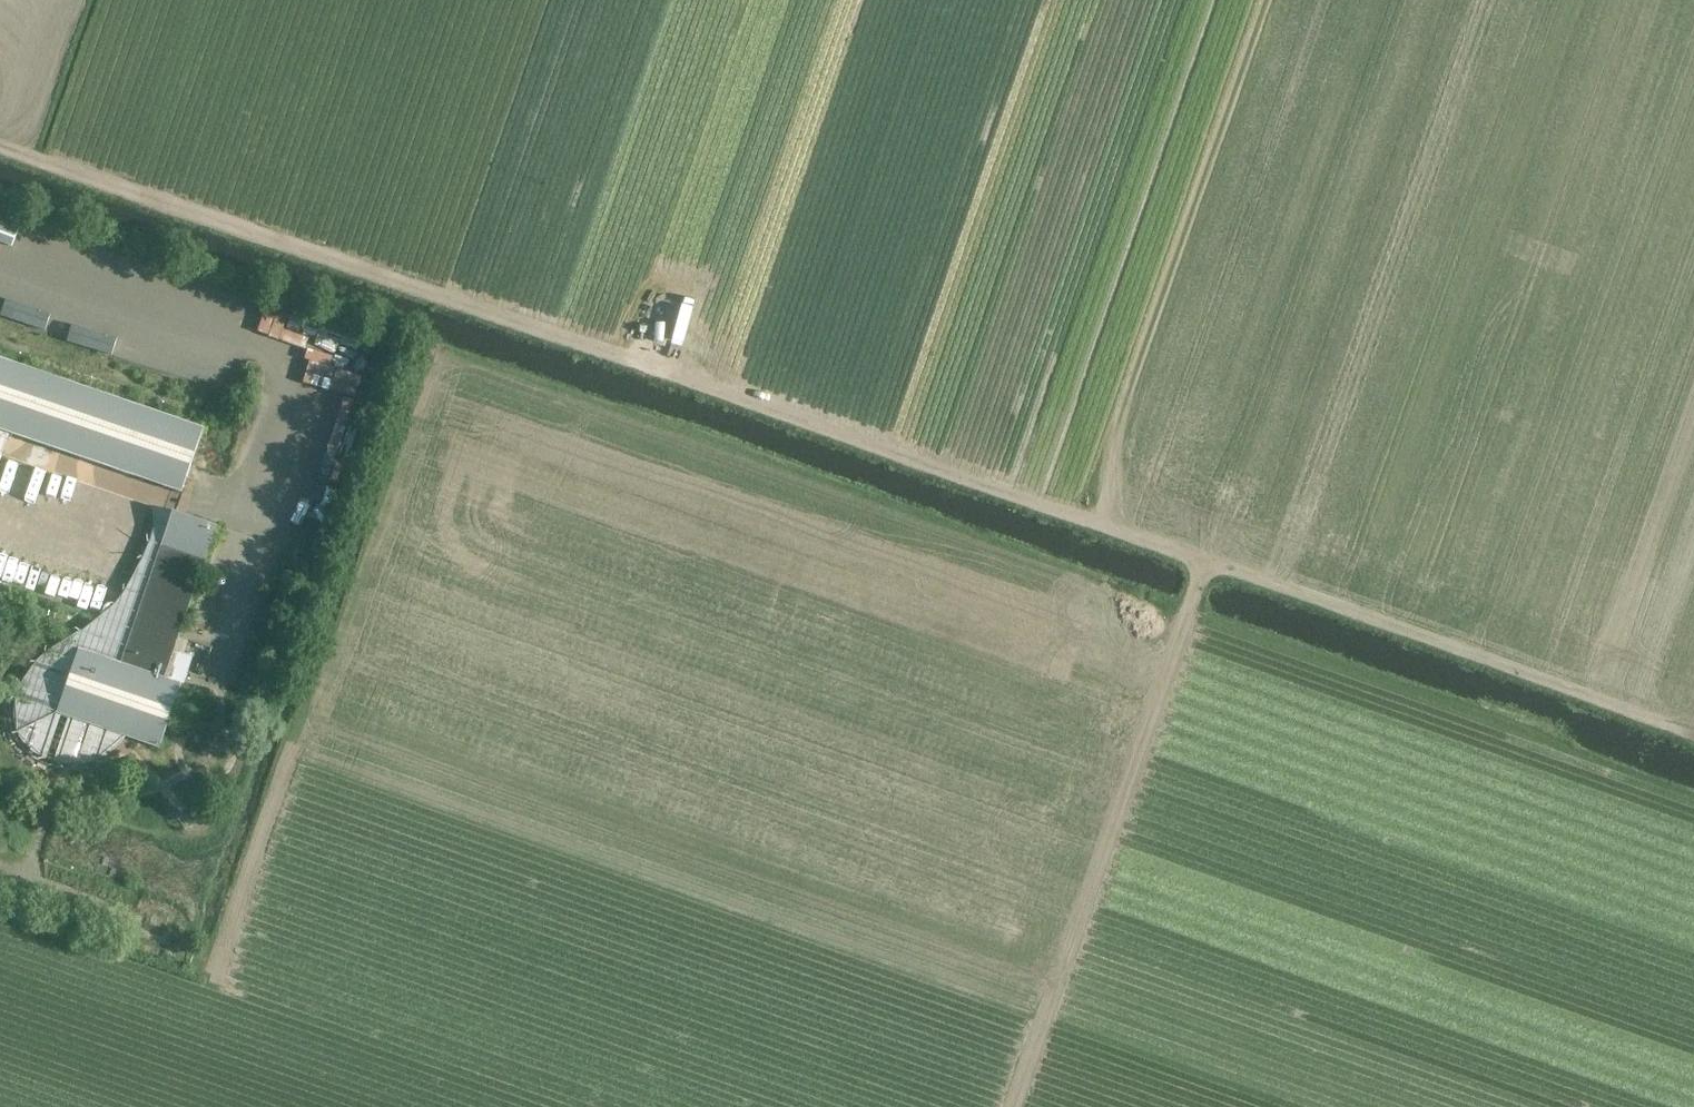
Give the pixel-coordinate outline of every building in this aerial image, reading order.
[(2,455),(152,506),(153,523),(152,527),(151,532),(145,550),(137,567),(127,585),(121,594),(115,602),(108,608),(100,616),(89,624),(82,629),(54,646),(43,654),(38,659),(31,666),(27,672),(22,678),(19,684),(17,690),(15,698),(13,706),(13,718),(14,725),(16,731),(18,736),(25,745),(31,750),(36,754),(43,758),(56,762),(63,764),(70,764),(83,763),(89,763),(96,761),(101,758),(108,754),(120,743),(125,736),(159,748),(181,683),(164,677),(216,526),(173,510),(203,427),(0,357),(0,460),(2,455)]
